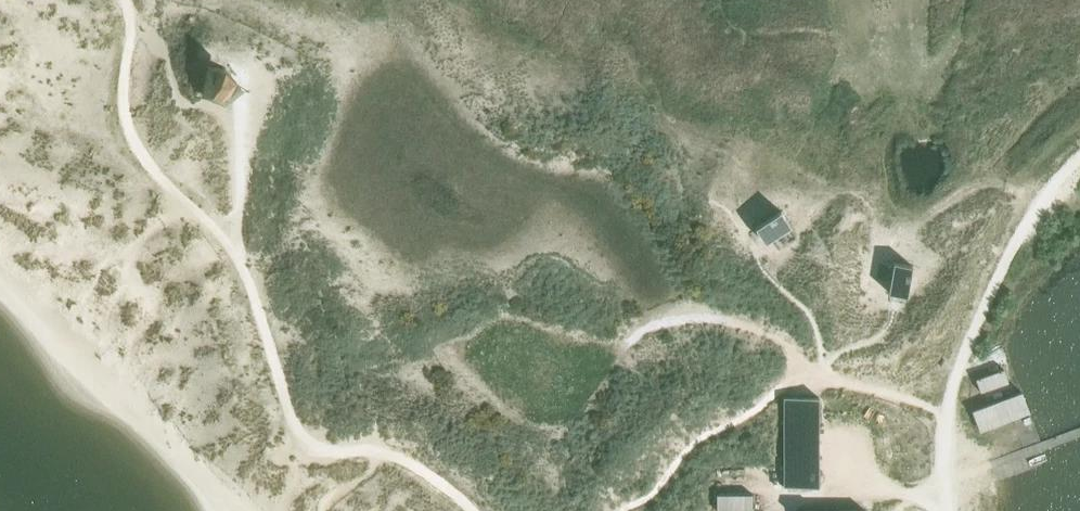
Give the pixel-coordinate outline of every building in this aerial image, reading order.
[(763,237),(768,245),(792,228),(782,212),(757,229),(763,237)] [(895,264),(890,295),(899,296),(909,298),(914,267),(895,264)] [(977,381),(982,395),(1011,385),(1006,371),(977,381)] [(1024,394),(974,413),(982,434),(1032,415),(1024,394)] [(796,401),(785,401),(786,490),(821,490),(821,401),(796,401)] [(755,497),(718,497),(718,510),(755,510),(755,497)]
